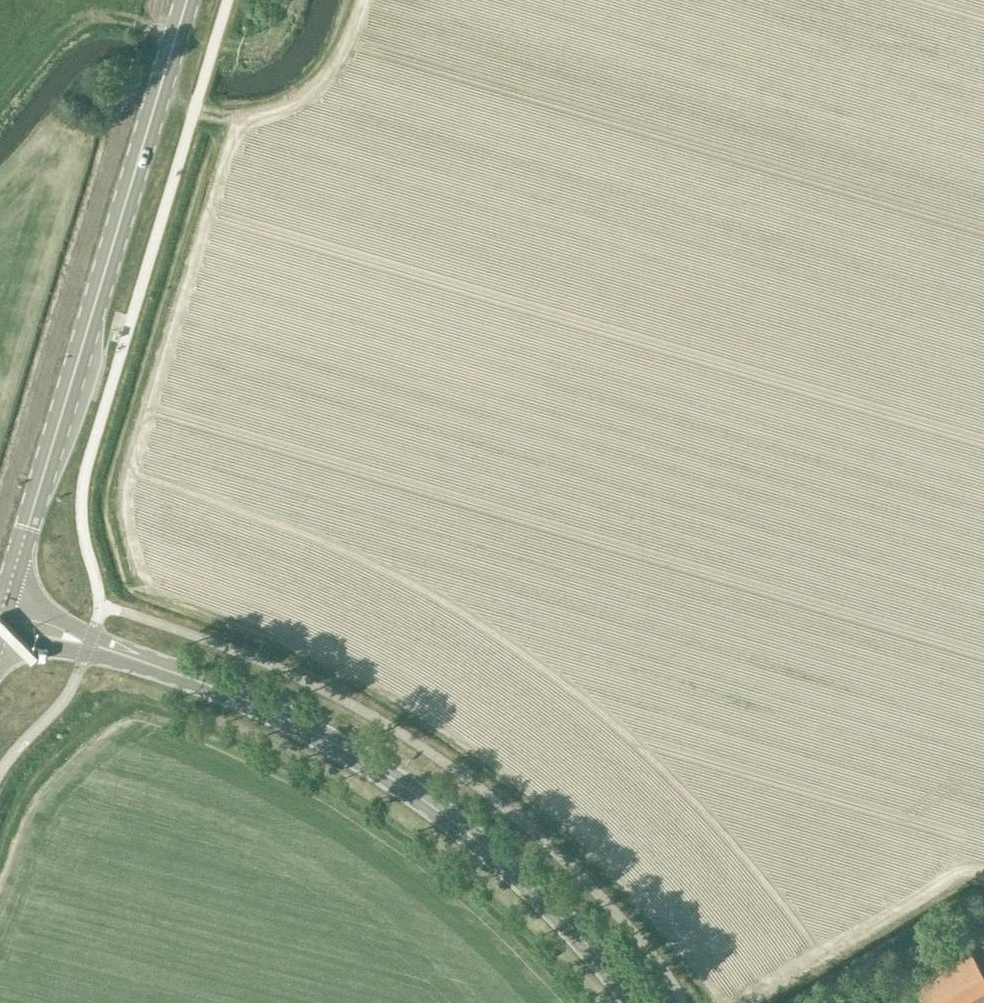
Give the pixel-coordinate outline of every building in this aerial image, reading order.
[(983,990),(983,976),(968,951),(913,984),(924,1002),(963,1002),(983,990)]
